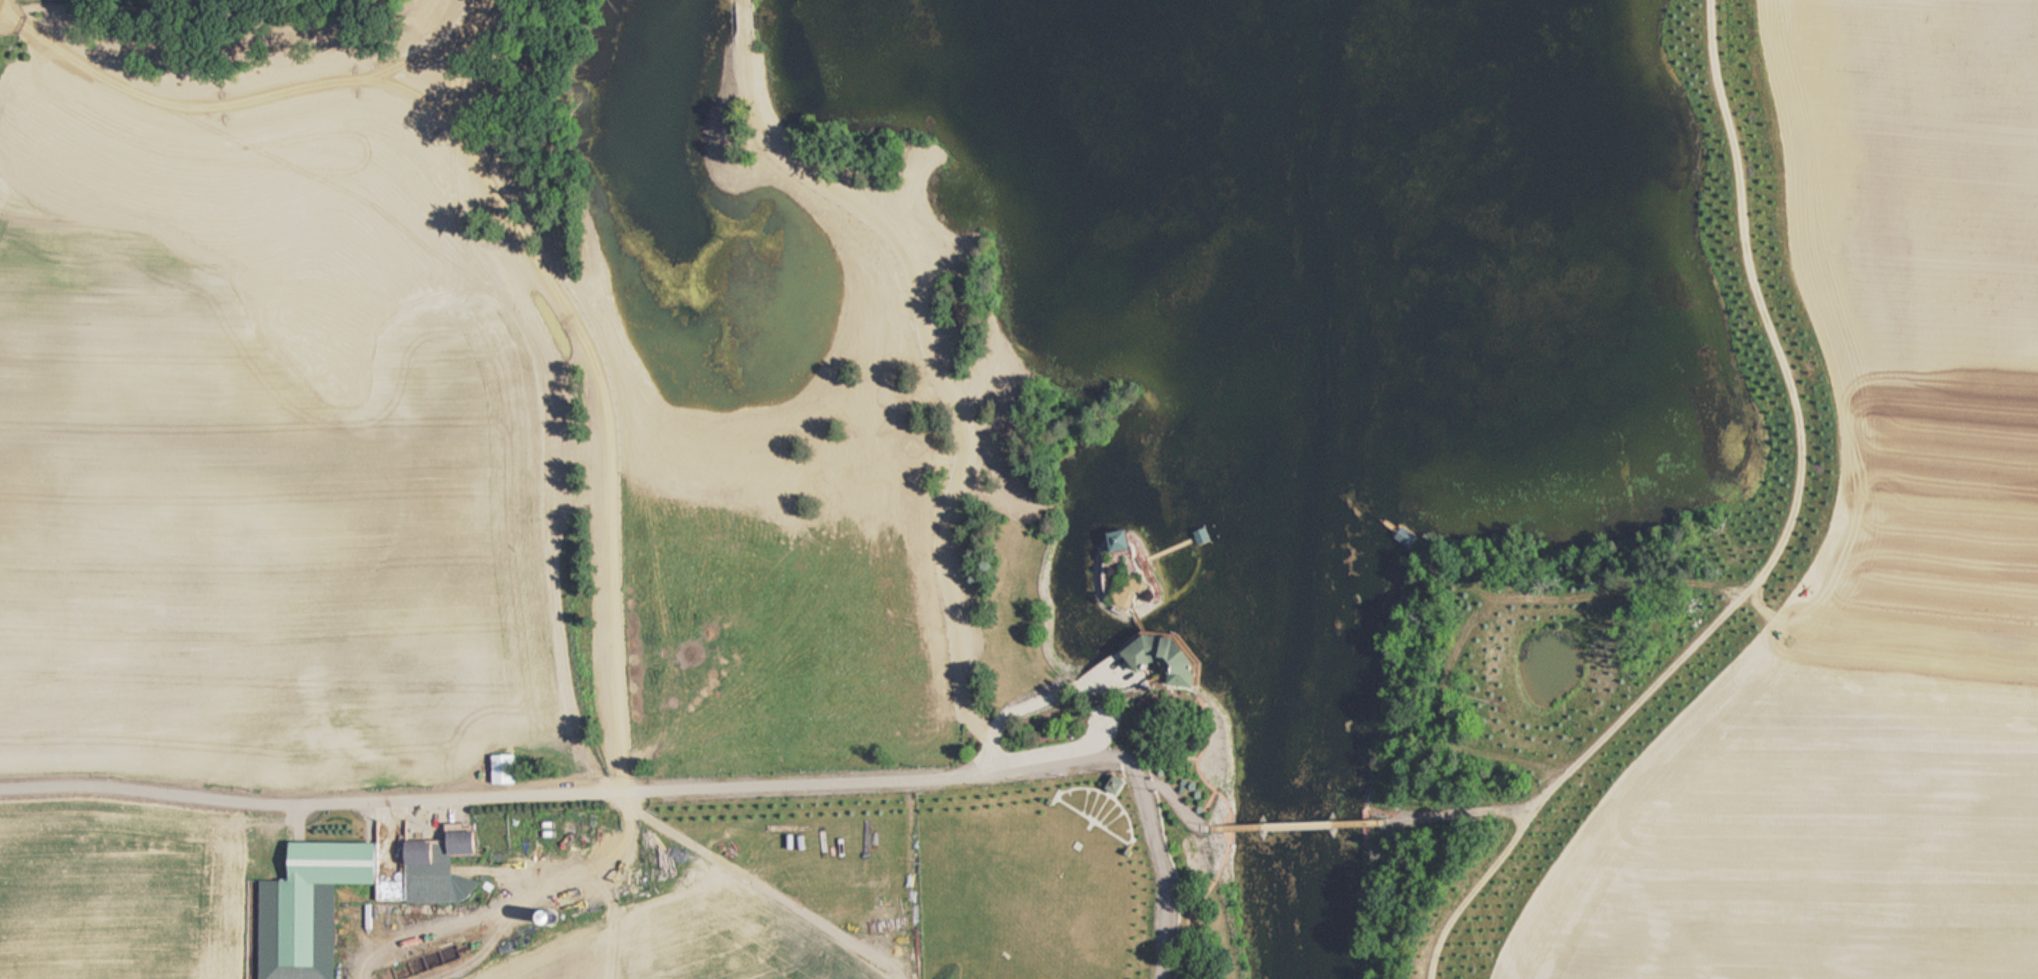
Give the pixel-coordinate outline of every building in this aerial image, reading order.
[(1100,552),(1120,548),(1116,528),(1097,532),(1100,552)] [(509,783),(509,753),(486,753),(486,783),(509,783)] [(253,978),(329,978),(330,883),(369,883),(369,842),(280,841),(279,880),(254,880),(253,978)] [(396,841),(396,863),(426,863),(426,841),(396,841)]
